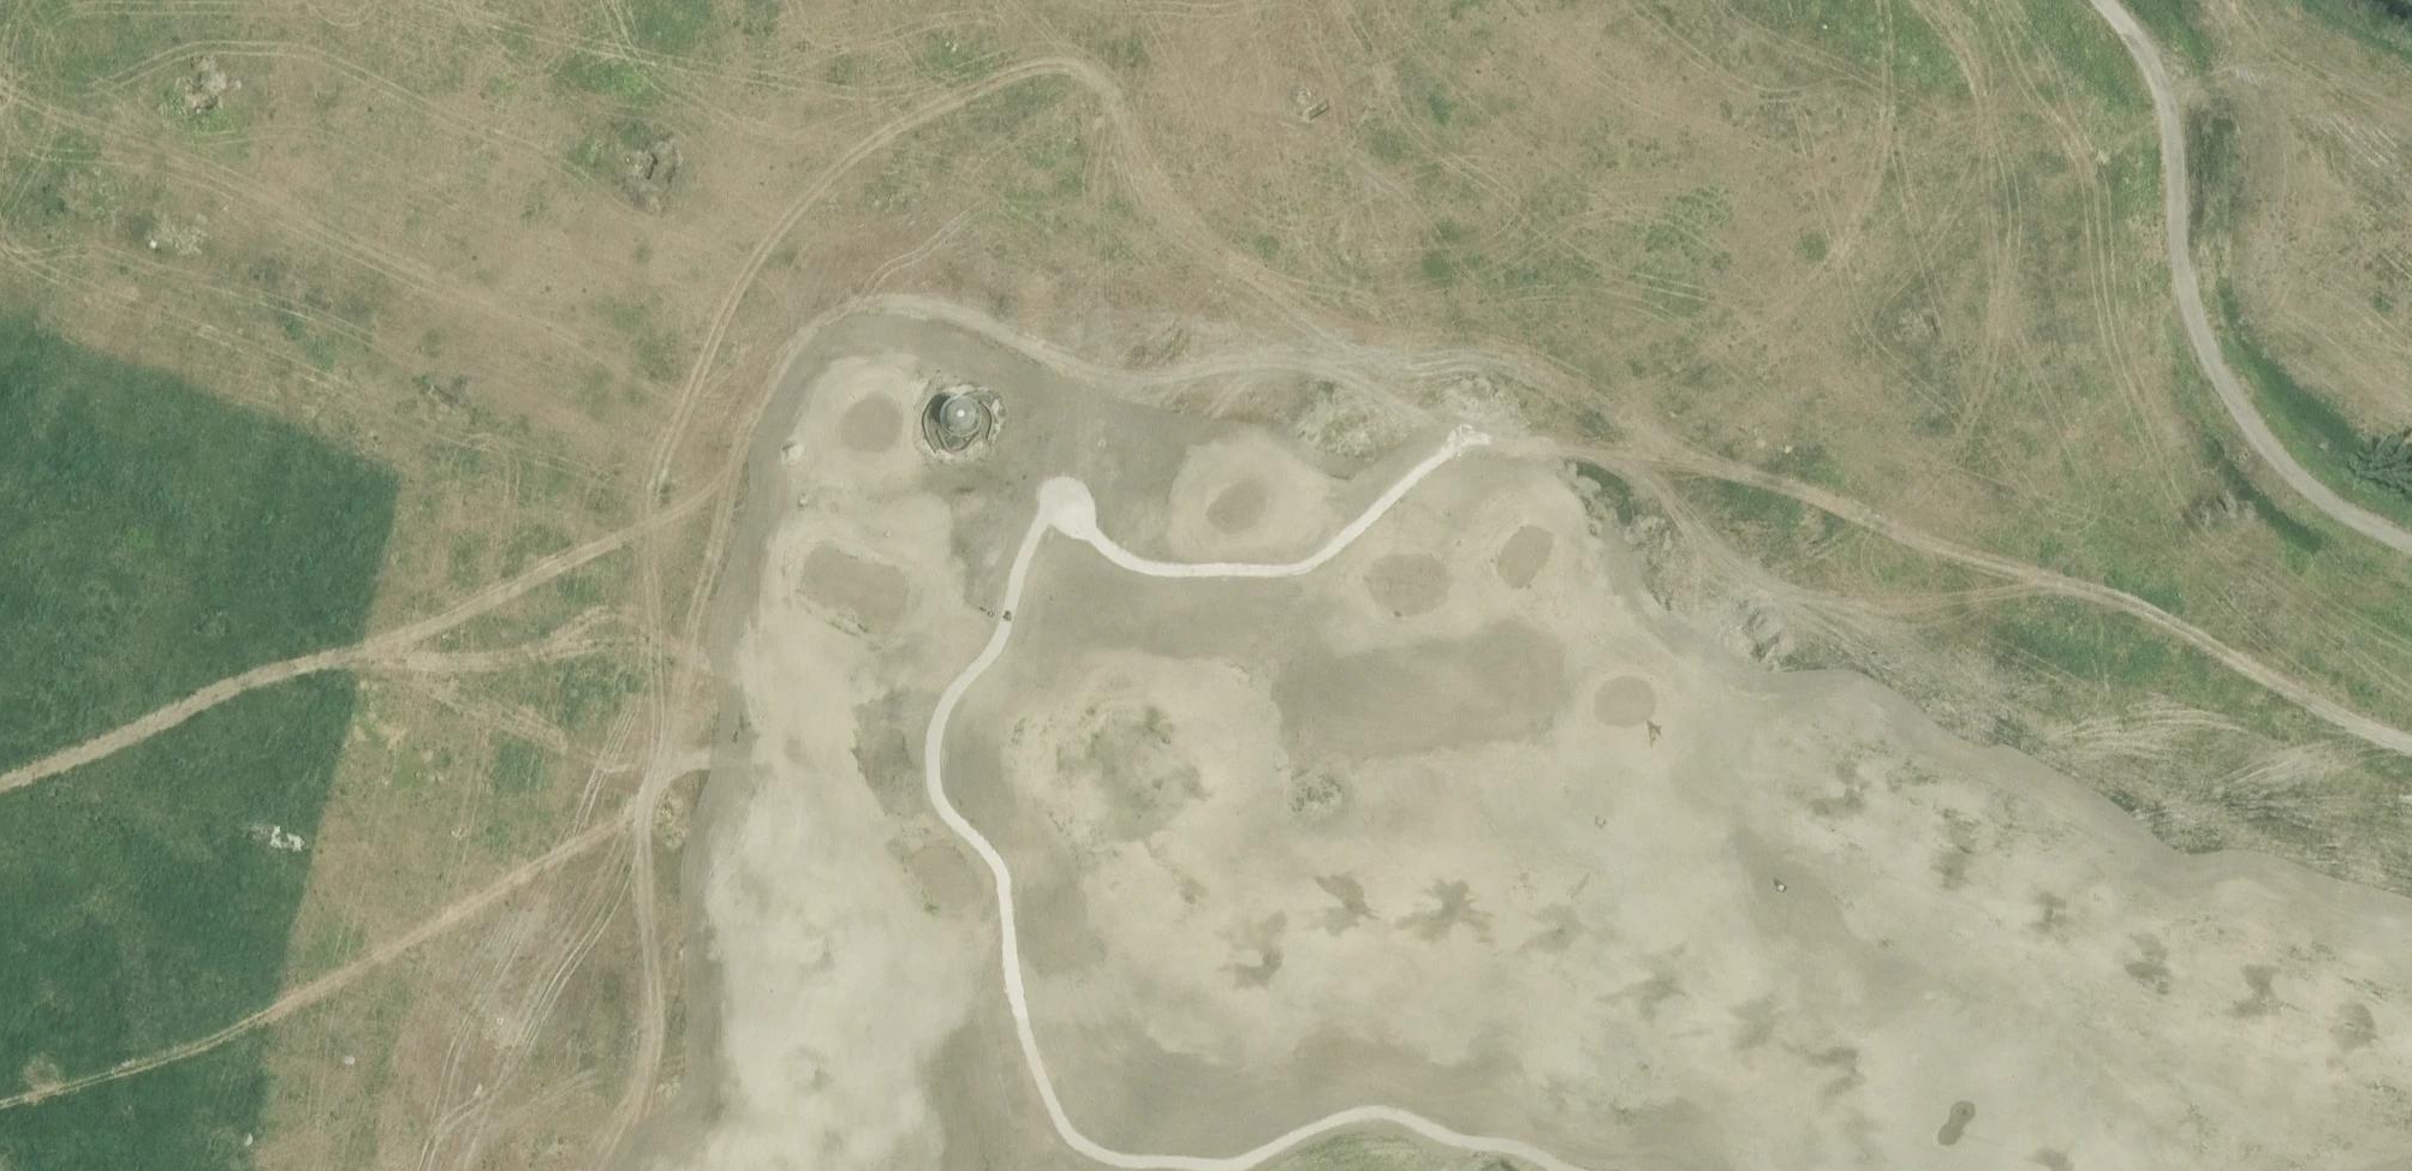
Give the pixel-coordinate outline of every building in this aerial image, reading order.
[(974,422),(972,418),(968,415),(964,412),(960,412),(955,412),(951,414),(947,418),(945,422),(945,427),(946,432),(948,436),(952,439),(957,441),(962,441),(967,440),(971,436),(974,432),(975,427),(974,422)]
